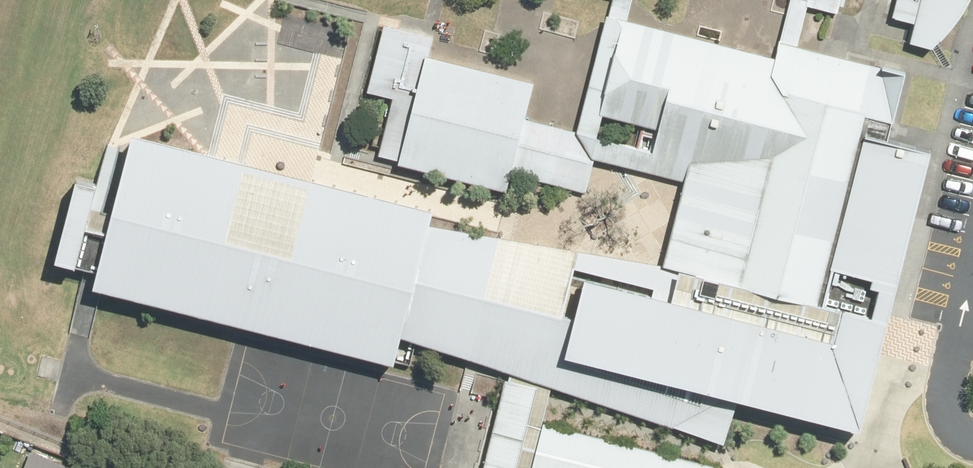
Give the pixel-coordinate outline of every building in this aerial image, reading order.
[(896,44),(933,49),(958,12),(961,0),(906,0),(896,44)] [(582,284),(560,361),(695,399),(830,436),(927,89),(640,10),(607,129),(700,155),(675,244),(742,262),(725,324),(582,284)] [(382,156),(403,162),(510,195),(518,171),(580,190),(597,135),(533,116),(546,73),(392,26),(374,84),(401,92),(382,156)] [(414,213),(113,129),(73,273),(374,356),(414,213)] [(573,273),(419,231),(388,342),(542,385),(573,273)] [(557,427),(547,467),(723,467),(557,427)] [(484,444),(478,467),(539,467),(542,458),(484,444)] [(24,467),(52,467),(27,459),(24,467)]
